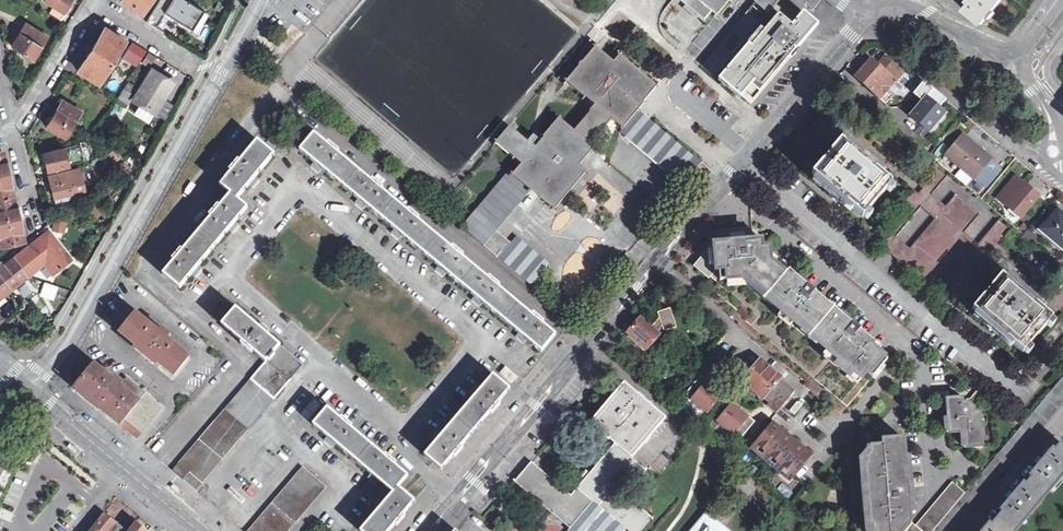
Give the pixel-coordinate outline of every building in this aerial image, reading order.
[(53,5),(50,11),(61,18),(71,0),(45,0),(53,5)] [(143,13),(150,0),(121,0),(143,13)] [(192,0),(170,0),(164,11),(194,30),(206,9),(192,0)] [(677,1),(702,21),(710,11),(715,16),(728,0),(677,0),(677,1)] [(788,0),(755,0),(700,65),(748,105),(816,24),(788,0)] [(965,7),(981,21),(998,0),(971,0),(965,7)] [(49,34),(26,19),(10,43),(34,58),(49,34)] [(128,37),(104,22),(75,68),(99,83),(128,37)] [(147,48),(133,40),(123,57),(137,65),(147,48)] [(592,103),(610,118),(621,127),(636,110),(654,87),(617,56),(611,62),(592,46),(564,80),(592,103)] [(150,66),(151,64),(157,54),(150,50),(142,61),(150,66)] [(883,70),(890,61),(885,57),(878,66),(883,70)] [(903,72),(890,61),(883,70),(878,66),(870,60),(855,78),(880,98),(887,89),(895,80),(896,81),(903,72)] [(178,80),(151,64),(150,66),(135,92),(131,99),(156,114),(178,80)] [(901,85),(896,81),(895,80),(887,89),(894,94),(901,85)] [(944,112),(938,107),(945,98),(923,80),(912,92),(922,100),(909,114),(928,130),(944,112)] [(131,99),(135,92),(124,85),(118,96),(128,102),(131,99)] [(83,109),(62,96),(45,123),(65,137),(83,109)] [(570,129),(588,143),(610,118),(592,103),(570,129)] [(642,115),(636,110),(621,127),(617,131),(680,185),(699,163),(642,115)] [(588,143),(570,129),(556,117),(530,146),(508,127),(495,143),(517,162),(508,172),(528,189),(552,209),(584,172),(576,165),(592,147),(588,143)] [(824,125),(817,120),(814,124),(821,129),(824,125)] [(797,128),(793,125),(786,133),(790,137),(797,128)] [(989,158),(961,134),(944,153),(959,167),(951,176),(962,185),(970,177),(972,178),(972,177),(983,186),(997,169),(987,161),(989,158)] [(329,147),(315,135),(300,152),(314,164),(311,166),(320,174),(322,171),(359,201),(357,205),(365,211),(368,209),(396,232),(393,236),(401,242),(404,239),(440,269),(437,271),(446,278),(448,276),(475,297),(472,301),(480,308),(484,304),(518,334),(515,337),(523,344),(526,340),(541,352),(554,336),(539,323),(541,321),(535,317),(534,318),(497,287),(498,285),(493,281),(491,283),(461,258),(464,255),(459,251),(456,254),(418,221),(419,219),(414,215),(412,217),(380,190),(382,187),(377,184),(375,186),(335,152),(336,149),(331,145),(329,147)] [(889,181),(838,137),(810,171),(861,215),(889,181)] [(233,190),(239,195),(277,152),(259,138),(222,182),(233,190)] [(83,141),(66,144),(70,164),(87,160),(83,141)] [(70,164),(66,144),(42,150),(47,172),(71,167),(70,164)] [(0,147),(0,246),(26,240),(4,147),(0,147)] [(111,150),(105,154),(112,164),(118,159),(111,150)] [(80,165),(71,167),(47,172),(52,198),(86,190),(80,165)] [(528,189),(508,172),(505,169),(459,224),(482,244),(494,229),(528,189)] [(1026,183),(1016,174),(1006,186),(1010,200),(1007,204),(1020,215),(1038,194),(1032,188),(1030,190),(1024,185),(1026,183)] [(927,191),(916,181),(911,187),(922,197),(927,191)] [(1010,200),(1006,186),(997,196),(1007,204),(1010,200)] [(239,195),(233,190),(165,271),(181,286),(250,204),(239,195)] [(692,192),(684,202),(689,206),(697,196),(692,192)] [(976,212),(953,192),(897,258),(920,278),(976,212)] [(1055,212),(1039,230),(1062,250),(1062,249),(1062,219),(1055,212)] [(1009,230),(997,220),(980,239),(993,249),(1009,230)] [(49,226),(0,266),(0,300),(45,264),(54,274),(75,257),(49,226)] [(495,255),(507,241),(494,229),(482,244),(495,255)] [(547,263),(513,234),(507,241),(495,255),(530,284),(547,263)] [(751,237),(719,240),(695,269),(716,286),(706,298),(737,325),(736,327),(804,385),(802,387),(838,418),(885,361),(869,348),(855,336),(858,333),(859,332),(852,326),(851,327),(848,325),(842,325),(834,319),(824,310),(810,298),(813,295),(813,294),(807,288),(806,289),(803,287),(797,288),(789,281),(768,263),(760,257),(759,259),(753,255),(752,245),(751,237)] [(993,249),(980,239),(976,244),(988,255),(993,249)] [(988,255),(976,244),(935,291),(948,302),(988,255)] [(759,245),(752,245),(753,255),(759,259),(760,257),(768,263),(767,250),(760,251),(759,245)] [(792,277),(789,281),(797,288),(803,287),(792,277)] [(1048,320),(998,278),(970,311),(1019,353),(1048,320)] [(826,306),(813,295),(810,298),(824,310),(826,306)] [(256,324),(233,306),(219,323),(244,343),(242,345),(247,349),(249,348),(264,361),(280,344),(265,331),(267,327),(259,321),(256,324)] [(658,320),(651,328),(656,333),(661,327),(663,333),(675,329),(669,309),(656,313),(658,320)] [(157,328),(136,310),(120,329),(171,372),(188,353),(167,336),(168,334),(158,326),(157,328)] [(837,315),(834,319),(842,325),(848,325),(837,315)] [(651,328),(640,319),(628,334),(647,351),(659,336),(656,333),(651,328)] [(872,345),(858,333),(855,336),(869,348),(872,345)] [(251,376),(274,397),(302,363),(280,344),(264,361),(251,376)] [(752,371),(750,369),(741,381),(768,405),(766,408),(775,415),(795,391),(760,362),(752,371)] [(498,373),(509,384),(517,377),(506,365),(498,373)] [(76,389),(120,426),(127,418),(143,431),(163,408),(126,378),(121,385),(115,380),(113,381),(95,367),(76,389)] [(509,388),(492,374),(480,387),(477,384),(472,391),(475,394),(443,433),(439,430),(433,437),(437,440),(426,454),(442,468),(456,452),(458,454),(461,449),(459,448),(493,407),(495,409),(499,404),(497,403),(509,388)] [(683,395),(707,415),(724,395),(700,375),(683,395)] [(251,376),(171,470),(194,489),(274,397),(251,376)] [(964,495),(933,530),(955,530),(1062,401),(1062,376),(964,495)] [(650,520),(613,488),(621,478),(631,487),(644,472),(631,459),(663,421),(622,387),(590,424),(614,446),(572,495),(533,463),(517,482),(575,530),(640,530),(650,520)] [(960,400),(946,401),(948,435),(963,434),(964,450),(981,449),(977,414),(972,415),(973,410),(983,398),(976,391),(966,405),(961,405),(960,400)] [(738,439),(754,420),(732,401),(715,420),(738,439)] [(327,407),(313,424),(328,437),(325,440),(332,446),(335,443),(370,472),(367,476),(375,483),(378,479),(393,492),(386,500),(382,498),(375,506),(378,509),(361,529),(363,530),(389,530),(397,522),(399,523),(403,519),(401,517),(415,501),(398,487),(408,474),(392,460),(393,458),(389,454),(387,456),(348,424),(350,422),(346,418),(343,420),(327,407)] [(136,439),(143,431),(127,418),(120,426),(136,439)] [(773,425),(771,427),(809,459),(811,456),(773,425)] [(809,459),(771,427),(756,446),(793,477),(809,459)] [(885,438),(876,430),(848,463),(854,530),(933,530),(964,495),(952,485),(915,529),(909,524),(909,521),(904,517),(908,512),(908,501),(906,501),(903,475),(905,475),(902,440),(885,442),(885,438)] [(76,454),(78,451),(70,444),(67,447),(76,454)] [(1060,445),(1046,461),(1044,459),(1040,463),(1038,462),(1034,467),(1035,469),(1032,473),(1034,476),(1016,496),(1014,494),(1010,498),(1009,496),(1004,502),(1005,504),(1002,509),(1004,510),(986,530),(985,529),(983,530),(1016,530),(1062,475),(1062,448),(1060,445)] [(788,483),(793,477),(756,446),(750,452),(788,483)] [(300,469),(248,530),(250,530),(285,530),(322,487),(300,469)] [(172,483),(169,486),(178,493),(180,490),(172,483)] [(706,512),(689,530),(729,530),(706,512)] [(104,515),(91,530),(124,530),(104,515)]
